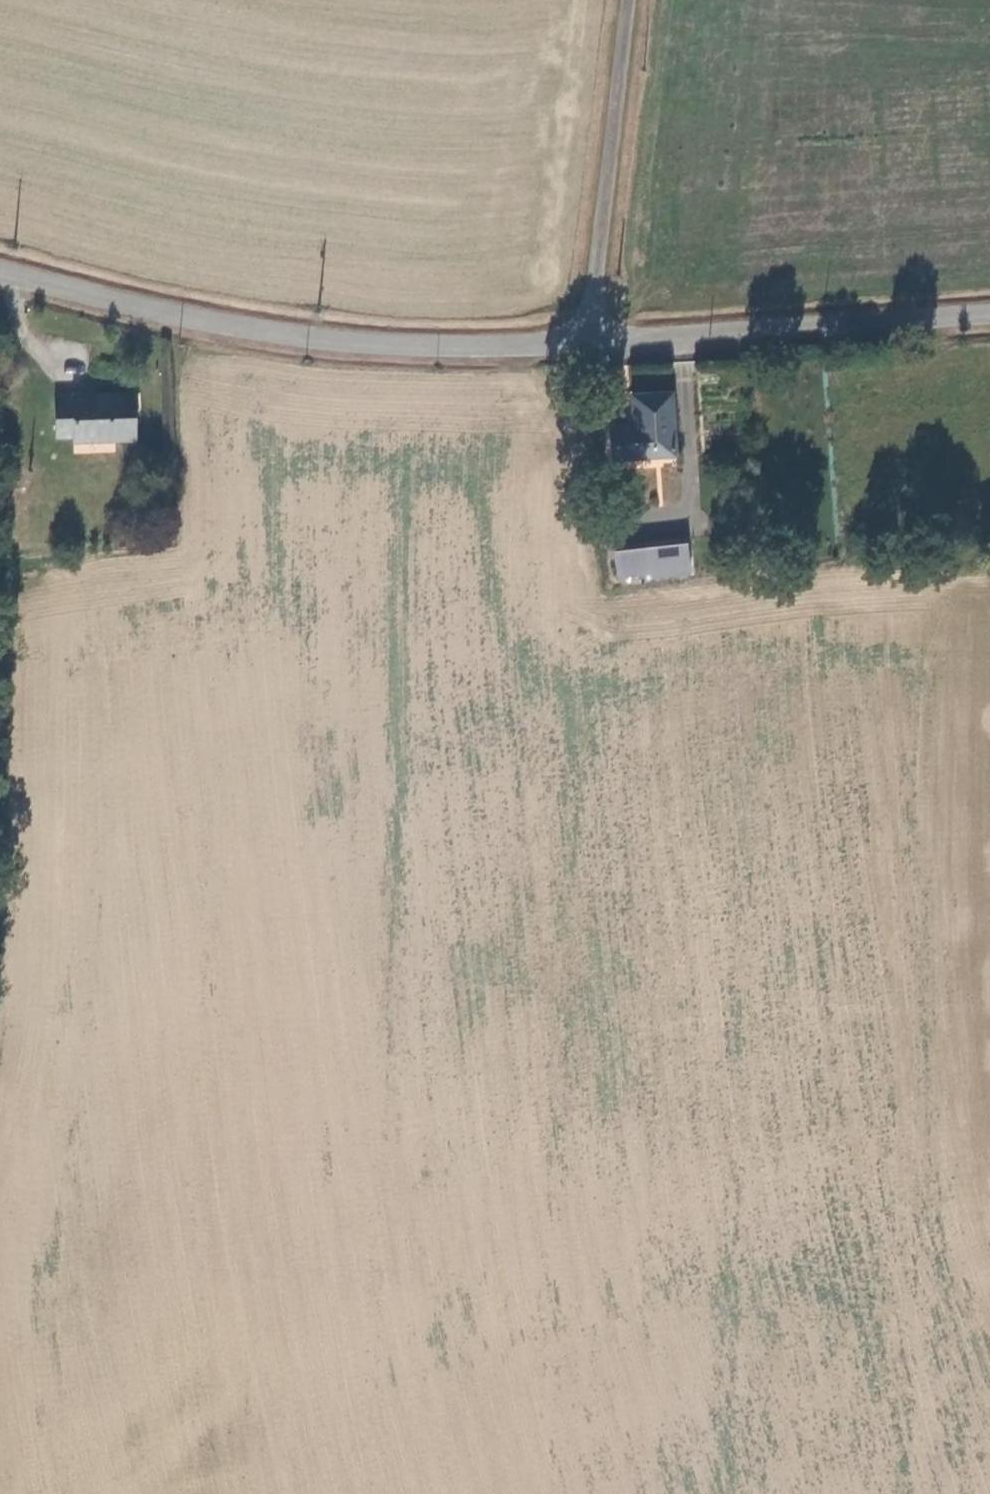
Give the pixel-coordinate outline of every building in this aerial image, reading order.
[(682,471),(672,383),(623,388),(629,452),(646,451),(648,474),(682,471)] [(136,442),(135,395),(75,397),(76,402),(57,402),(58,436),(74,435),(74,440),(111,438),(111,443),(136,442)] [(615,544),(617,567),(652,563),(650,541),(615,544)]
